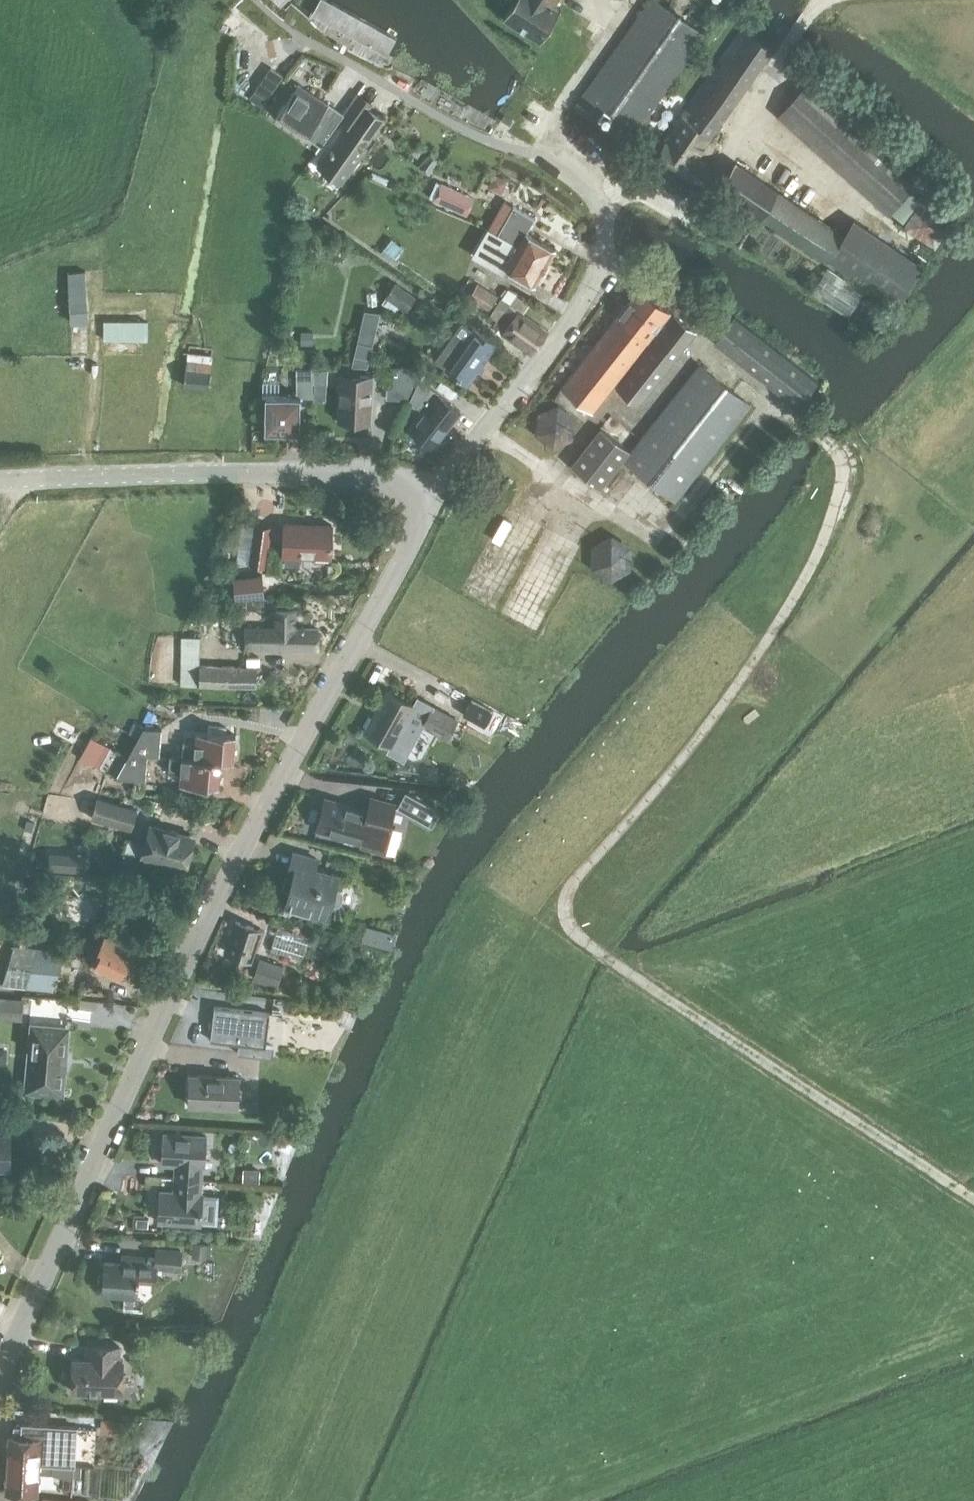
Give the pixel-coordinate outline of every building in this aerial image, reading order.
[(503,16),(540,40),(561,7),(556,3),(558,0),(514,0),(503,16)] [(705,32),(658,0),(649,0),(576,105),(629,143),(705,32)] [(323,3),(313,19),(390,63),(399,46),(323,3)] [(685,109),(716,130),(772,50),(742,28),(685,109)] [(338,35),(328,30),(325,36),(334,41),(338,35)] [(271,66),(249,97),(261,105),(283,75),(271,66)] [(887,214),(924,174),(813,74),(777,114),(887,214)] [(340,120),(345,114),(298,83),(277,115),(321,145),(340,120)] [(351,123),(320,166),(341,181),(366,147),(360,143),(364,137),(366,138),(382,116),(368,106),(354,125),(351,123)] [(697,157),(716,130),(685,109),(651,159),(695,187),(709,164),(697,157)] [(842,233),(736,160),(718,187),(827,260),(829,257),(897,303),(923,265),(853,218),(842,233)] [(502,192),(507,179),(493,174),(488,187),(502,192)] [(466,213),(473,197),(441,183),(434,199),(466,213)] [(504,199),(472,254),(490,265),(494,259),(535,283),(556,248),(526,231),(534,216),(513,204),(504,199)] [(396,258),(405,246),(392,237),(380,254),(391,262),(395,257),(396,258)] [(847,316),(853,306),(863,291),(828,267),(811,292),(847,316)] [(86,269),(69,269),(72,323),(90,322),(86,269)] [(489,309),(497,295),(478,282),(469,296),(489,309)] [(407,311),(416,296),(395,283),(385,295),(407,311)] [(593,411),(671,309),(640,286),(561,386),(593,411)] [(508,288),(486,319),(529,350),(532,352),(547,331),(546,330),(510,305),(517,294),(516,293),(508,288)] [(364,309),(351,365),(367,366),(379,311),(364,309)] [(640,404),(696,330),(673,312),(616,387),(640,404)] [(797,405),(818,379),(735,314),(715,340),(797,405)] [(148,339),(147,320),(104,319),(105,339),(148,339)] [(434,358),(445,366),(468,383),(497,343),(474,327),(473,329),(461,321),(434,358)] [(207,387),(212,355),(188,351),(183,384),(207,387)] [(408,395),(424,360),(389,364),(387,392),(408,395)] [(676,500),(753,403),(699,362),(623,459),(676,500)] [(370,419),(372,372),(340,371),(338,417),(370,419)] [(421,412),(409,427),(418,435),(416,437),(427,446),(429,443),(432,446),(461,410),(420,377),(409,402),(421,412)] [(300,430),(300,395),(265,394),(264,429),(300,430)] [(553,445),(572,437),(574,416),(558,404),(539,412),(536,433),(553,445)] [(601,487),(630,450),(601,426),(571,465),(601,487)] [(331,558),(332,523),(284,521),(283,555),(331,558)] [(255,523),(250,564),(266,566),(271,524),(255,523)] [(239,574),(239,596),(269,595),(269,573),(239,574)] [(297,627),(296,610),(274,609),(273,627),(245,626),(245,649),(320,649),(320,628),(297,627)] [(200,636),(181,635),(181,663),(181,684),(256,686),(256,665),(201,663),(200,648),(200,636)] [(387,690),(365,730),(391,744),(388,750),(403,758),(422,724),(447,737),(457,718),(423,699),(422,701),(418,699),(418,697),(417,696),(413,704),(387,690)] [(138,737),(130,753),(147,754),(159,755),(161,728),(145,727),(144,727),(143,727),(135,724),(130,733),(138,737)] [(221,759),(221,760),(234,761),(235,735),(195,731),(194,740),(184,740),(183,756),(221,759)] [(84,749),(79,758),(95,766),(99,768),(106,771),(117,777),(145,779),(147,754),(130,753),(128,756),(90,737),(87,743),(84,749)] [(221,759),(183,756),(170,755),(169,771),(180,771),(180,782),(219,785),(221,760),(221,759)] [(398,804),(432,822),(440,807),(406,789),(398,804)] [(97,797),(91,816),(131,827),(136,808),(97,797)] [(388,825),(394,804),(371,797),(367,810),(324,798),(316,827),(361,840),(359,845),(385,852),(392,827),(388,825)] [(149,822),(141,855),(185,867),(194,833),(149,822)] [(62,845),(59,859),(79,864),(83,849),(62,845)] [(326,915),(330,902),(336,903),(341,900),(343,893),(340,888),(334,887),(337,874),(314,868),(317,858),(293,851),(288,870),(293,871),(284,904),(326,915)] [(254,960),(262,929),(235,920),(226,952),(254,960)] [(391,948),(395,932),(391,931),(364,924),(360,939),(390,947),(391,948)] [(301,960),(309,936),(279,927),(271,949),(301,960)] [(121,976),(134,947),(104,933),(90,963),(121,976)] [(50,991),(63,949),(14,944),(1,985),(50,991)] [(278,986),(283,965),(260,958),(253,978),(278,986)] [(21,1019),(22,997),(0,996),(0,1018),(21,1019)] [(215,1005),(210,1039),(239,1042),(238,1052),(272,1056),(273,1046),(265,1045),(269,1012),(215,1005)] [(61,1091),(67,1028),(33,1025),(27,1088),(61,1091)] [(239,1106),(240,1075),(189,1073),(188,1104),(239,1106)] [(205,1165),(207,1135),(163,1132),(162,1163),(174,1163),(174,1177),(203,1179),(204,1165),(205,1165)] [(10,1167),(10,1133),(0,1134),(0,1167),(10,1167)] [(243,1180),(259,1181),(260,1168),(243,1167),(243,1180)] [(203,1193),(203,1179),(174,1177),(173,1191),(159,1190),(159,1220),(218,1222),(219,1194),(203,1193)] [(206,1256),(207,1242),(193,1241),(192,1256),(206,1256)] [(180,1269),(182,1250),(156,1248),(155,1258),(149,1257),(148,1255),(122,1253),(121,1261),(104,1260),(102,1288),(119,1289),(119,1290),(136,1291),(138,1277),(158,1278),(159,1268),(180,1269)] [(121,1358),(121,1345),(89,1343),(89,1356),(72,1356),(72,1389),(124,1391),(124,1358),(121,1358)] [(101,1427),(120,1428),(120,1416),(101,1416),(101,1427)] [(9,1435),(8,1460),(53,1462),(74,1463),(76,1426),(27,1424),(22,1423),(22,1426),(15,1426),(15,1435),(9,1435)] [(8,1460),(7,1490),(38,1491),(39,1471),(52,1472),(53,1462),(8,1460)]
